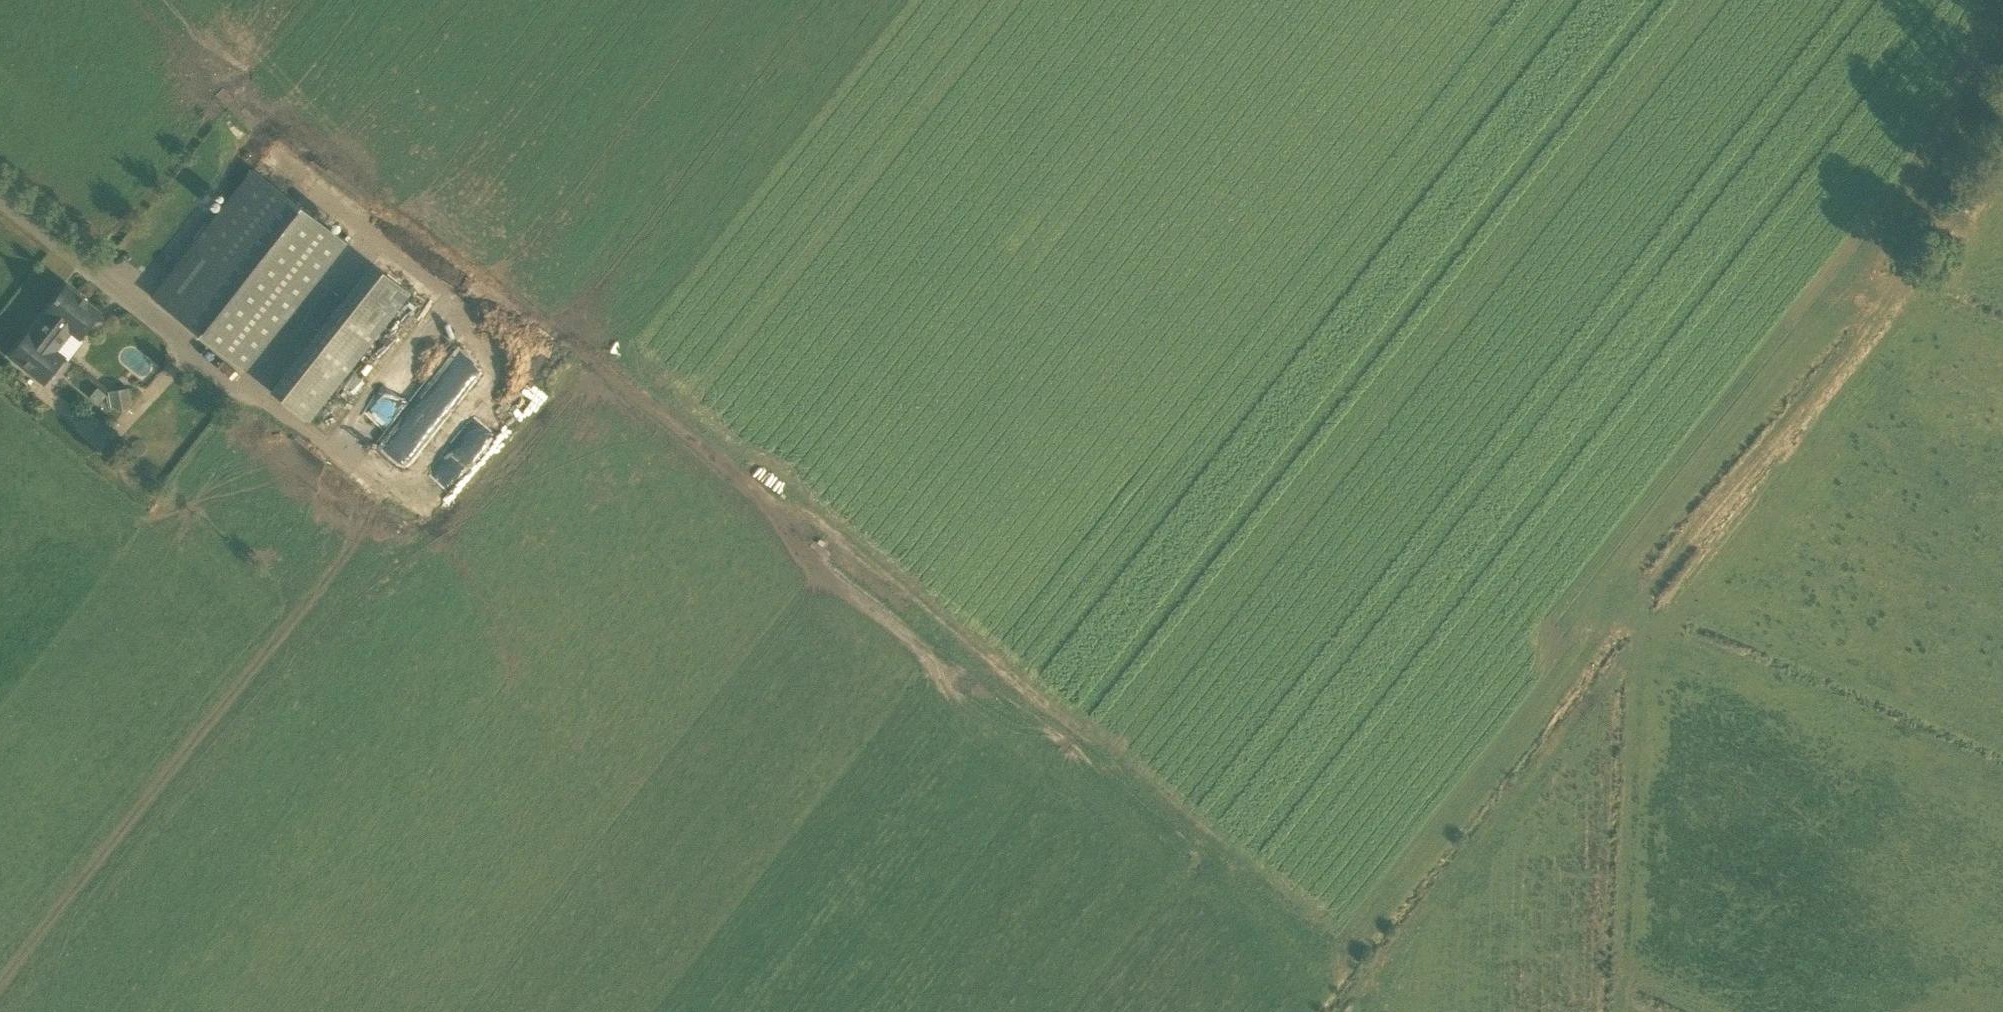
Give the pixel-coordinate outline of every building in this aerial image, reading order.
[(347,243),(254,170),(153,297),(246,371),(347,243)] [(372,262),(270,390),(310,421),(411,293),(372,262)] [(50,314),(35,333),(31,330),(10,356),(45,383),(65,357),(56,350),(72,331),(76,334),(82,326),(87,330),(101,312),(67,285),(46,310),(50,314)] [(480,365),(429,326),(354,424),(404,463),(480,365)] [(129,387),(108,390),(111,406),(123,411),(132,402),(129,387)]
